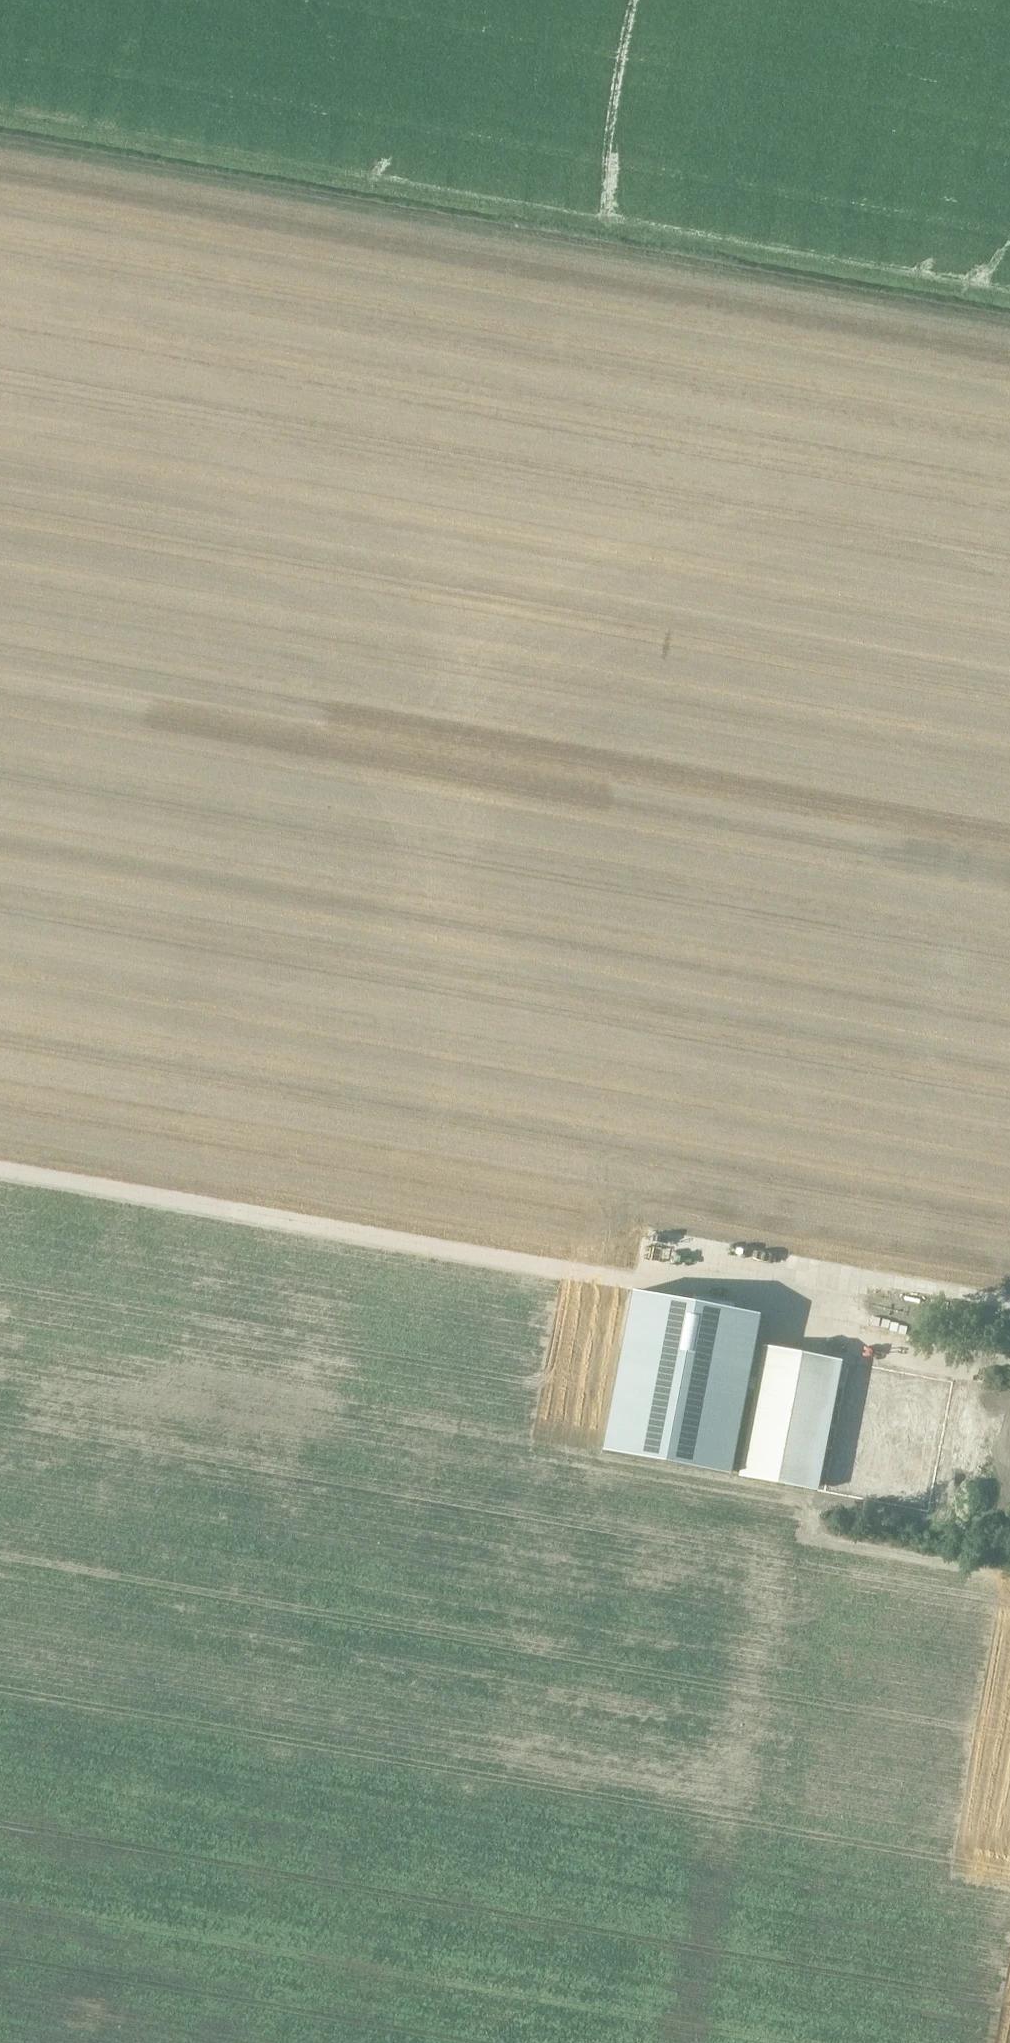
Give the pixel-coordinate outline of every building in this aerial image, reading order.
[(762,1315),(634,1292),(605,1452),(732,1475),(762,1315)] [(740,1472),(818,1487),(842,1361),(763,1346),(740,1472)] [(953,1382),(866,1366),(843,1491),(930,1507),(953,1382)]
